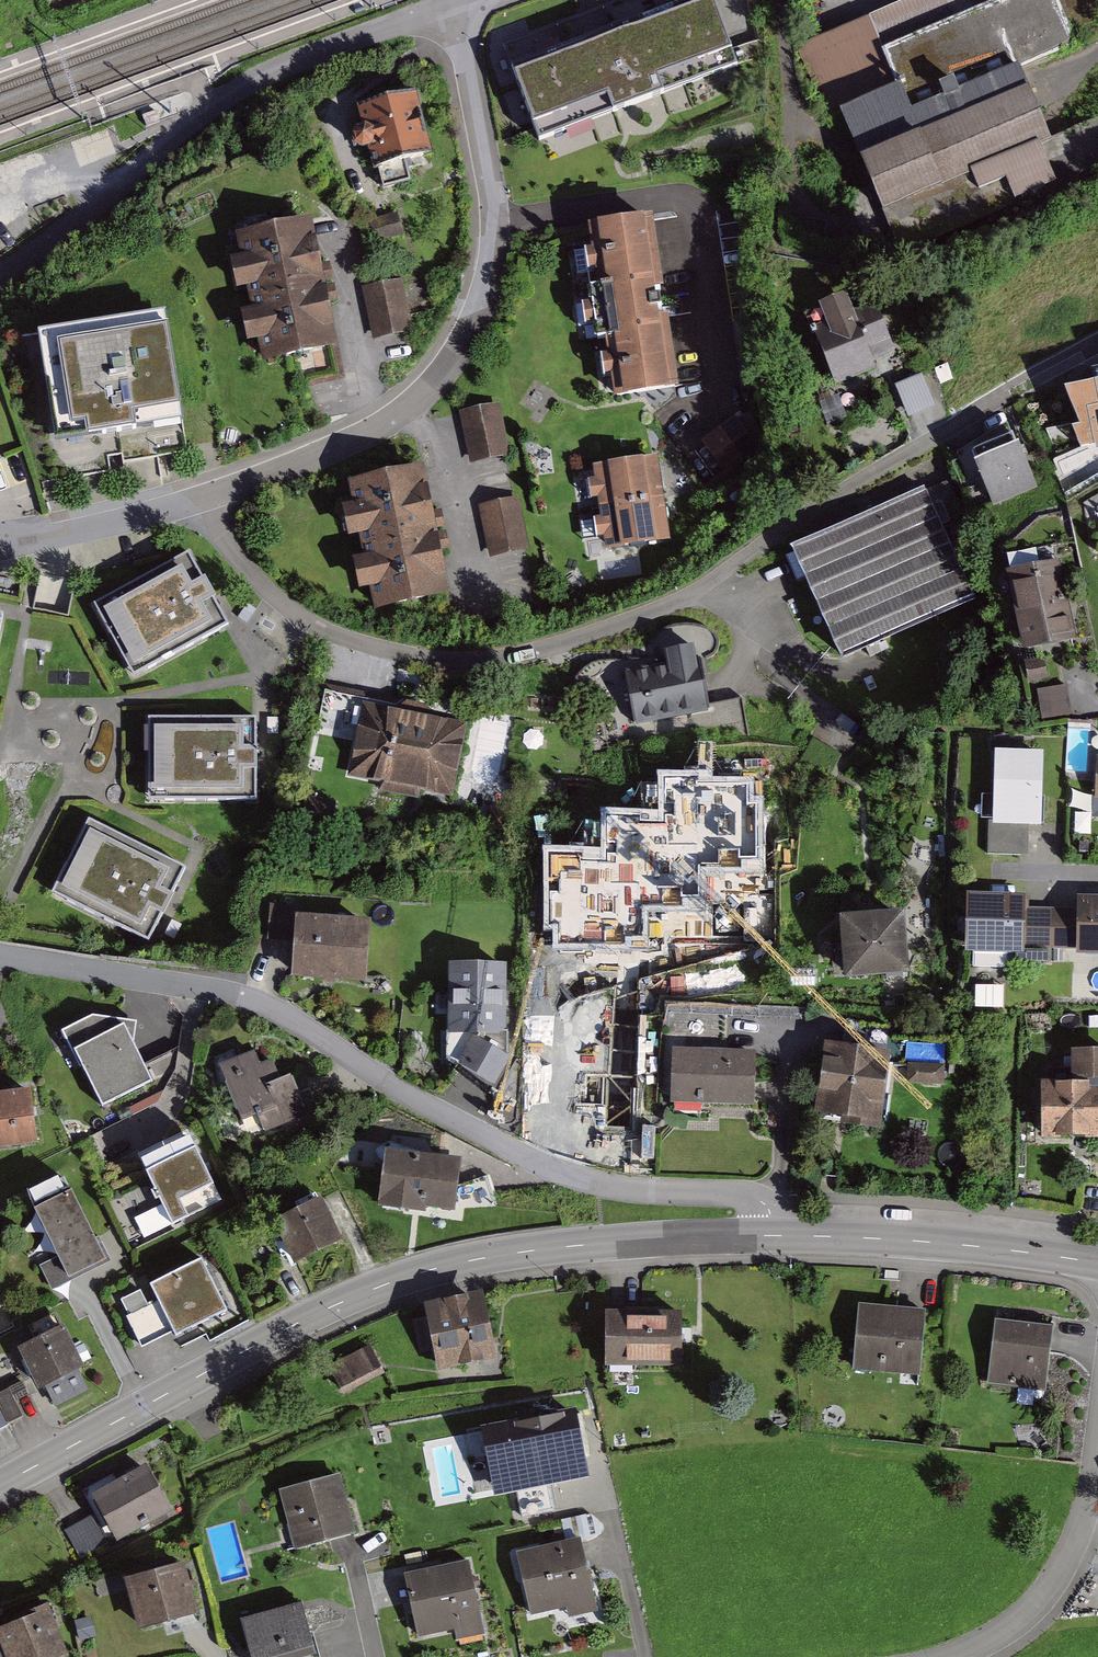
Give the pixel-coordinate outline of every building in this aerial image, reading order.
[(506,73),(535,152),(744,75),(716,0),(701,0),(506,73)] [(801,47),(830,117),(841,113),(882,213),(973,176),(979,190),(1007,178),(1016,199),(1054,183),(1039,145),(1049,141),(1017,64),(1071,42),(1054,0),(1000,0),(886,46),(874,17),(801,47)] [(377,165),(431,152),(417,96),(364,109),(377,165)] [(310,213),(239,229),(266,348),(337,332),(310,213)] [(653,227),(591,235),(613,402),(675,394),(653,227)] [(403,281),(364,288),(374,339),(412,332),(403,281)] [(170,300),(51,308),(60,424),(178,416),(170,300)] [(847,303),(811,317),(838,384),(874,370),(847,303)] [(923,364),(898,374),(912,408),(937,397),(923,364)] [(1063,392),(1078,422),(1045,429),(1056,452),(1094,444),(1095,450),(1097,449),(1097,384),(1063,392)] [(498,409),(465,416),(473,463),(507,457),(498,409)] [(1013,436),(972,453),(994,504),(1034,487),(1013,436)] [(655,463),(597,470),(608,552),(666,544),(655,463)] [(422,475),(350,488),(373,615),(445,602),(422,475)] [(923,495),(791,557),(842,667),(974,606),(923,495)] [(516,505),(484,512),(494,559),(526,552),(516,505)] [(189,546),(91,598),(129,670),(227,618),(189,546)] [(1075,586),(1027,596),(1043,673),(1092,663),(1075,586)] [(710,665),(627,674),(633,727),(716,717),(710,665)] [(1070,681),(1042,684),(1044,714),(1073,712),(1070,681)] [(282,713),(147,709),(144,801),(279,805),(282,713)] [(505,736),(401,716),(388,787),(491,806),(505,736)] [(1055,771),(1014,769),(1011,834),(1052,835),(1055,771)] [(170,857),(90,815),(49,893),(128,935),(170,857)] [(730,837),(651,832),(647,888),(726,893),(730,837)] [(917,914),(856,919),(861,977),(922,972),(917,914)] [(993,914),(992,973),(1097,975),(1097,916),(993,914)] [(394,929),(312,927),(311,984),(393,986),(394,929)] [(546,978),(479,973),(474,1039),(541,1044),(546,978)] [(980,978),(978,999),(1005,1002),(1008,982),(980,978)] [(118,1004),(64,1033),(102,1103),(156,1074),(118,1004)] [(315,1120),(257,1048),(210,1086),(268,1158),(315,1120)] [(915,1067),(849,1052),(833,1122),(899,1137),(915,1067)] [(792,1057),(707,1057),(708,1107),(792,1107),(792,1057)] [(1045,1089),(1045,1138),(1097,1138),(1097,1057),(1073,1057),(1073,1089),(1045,1089)] [(0,1092),(0,1142),(29,1139),(24,1090),(0,1092)] [(189,1118),(130,1147),(166,1221),(225,1192),(189,1118)] [(498,1166),(400,1159),(397,1206),(495,1214),(498,1166)] [(70,1184),(38,1200),(69,1266),(101,1251),(70,1184)] [(344,1197),(294,1224),(319,1272),(369,1246),(344,1197)] [(200,1255),(151,1278),(177,1336),(227,1313),(200,1255)] [(491,1291),(427,1302),(430,1319),(416,1321),(421,1351),(434,1349),(437,1370),(503,1359),(491,1291)] [(930,1310),(857,1304),(851,1369),(924,1375),(930,1310)] [(686,1312),(609,1314),(611,1371),(688,1369),(686,1312)] [(66,1320),(20,1342),(41,1385),(86,1364),(66,1320)] [(1058,1326),(1000,1320),(993,1385),(1051,1391),(1058,1326)] [(375,1346),(334,1367),(346,1390),(387,1370),(375,1346)] [(584,1415),(503,1430),(508,1456),(496,1458),(502,1488),(594,1471),(584,1415)] [(477,1429),(478,1452),(492,1452),(491,1428),(477,1429)] [(66,1527),(84,1562),(178,1514),(152,1463),(125,1476),(120,1466),(86,1483),(100,1510),(66,1527)] [(345,1475),(286,1489),(295,1530),(299,1529),(302,1542),(358,1529),(345,1475)] [(585,1542),(519,1555),(531,1615),(573,1606),(576,1621),(601,1616),(585,1542)] [(474,1559),(406,1573),(419,1633),(460,1625),(462,1638),(489,1633),(474,1559)] [(185,1564),(134,1578),(148,1630),(199,1616),(185,1564)] [(242,1622),(251,1656),(321,1656),(307,1604),(242,1622)] [(0,1624),(0,1656),(53,1656),(68,1651),(49,1605),(0,1624)]
